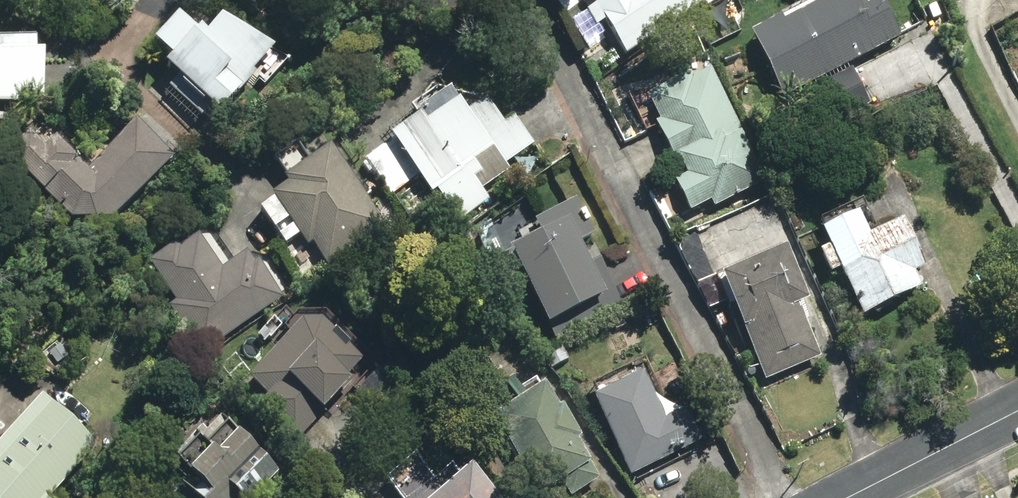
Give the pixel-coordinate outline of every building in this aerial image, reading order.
[(599,5),(587,13),(597,28),(606,22),(621,44),(672,12),(679,21),(704,5),(701,0),(595,0),(599,5)] [(785,92),(894,36),(875,0),(812,0),(753,30),(785,92)] [(205,34),(177,15),(151,39),(166,51),(158,57),(217,113),(246,82),(267,47),(220,20),(205,34)] [(42,103),(43,53),(35,53),(36,41),(0,40),(0,102),(42,103)] [(768,181),(702,49),(638,81),(684,176),(668,183),(690,223),(768,181)] [(870,102),(850,68),(807,93),(827,126),(870,102)] [(451,86),(388,133),(432,192),(437,189),(461,221),(490,204),(483,185),(507,173),(506,157),(515,156),(516,134),(523,128),(515,117),(507,121),(488,96),(475,106),(465,107),(451,86)] [(110,219),(180,151),(141,111),(87,163),(45,120),(12,146),(65,213),(110,219)] [(325,265),(380,224),(331,142),(267,191),(325,265)] [(499,249),(551,342),(625,300),(602,259),(588,267),(578,249),(599,237),(577,198),(527,226),(530,232),(499,249)] [(855,208),(816,224),(862,315),(887,303),(899,297),(925,284),(920,274),(929,271),(901,218),(866,233),(855,208)] [(256,315),(280,297),(245,253),(221,271),(189,231),(148,263),(180,303),(172,310),(207,354),(215,348),(256,315)] [(715,277),(764,378),(821,351),(773,250),(715,277)] [(303,328),(249,374),(267,396),(250,410),(283,448),(299,435),(355,387),(303,328)] [(585,403),(632,480),(679,451),(632,374),(585,403)] [(531,496),(587,464),(544,391),(489,424),(531,496)] [(0,444),(0,497),(47,497),(92,449),(36,403),(0,444)] [(275,478),(215,424),(202,435),(195,430),(155,472),(181,497),(257,497),(275,478)] [(466,468),(432,497),(493,497),(466,468)]
